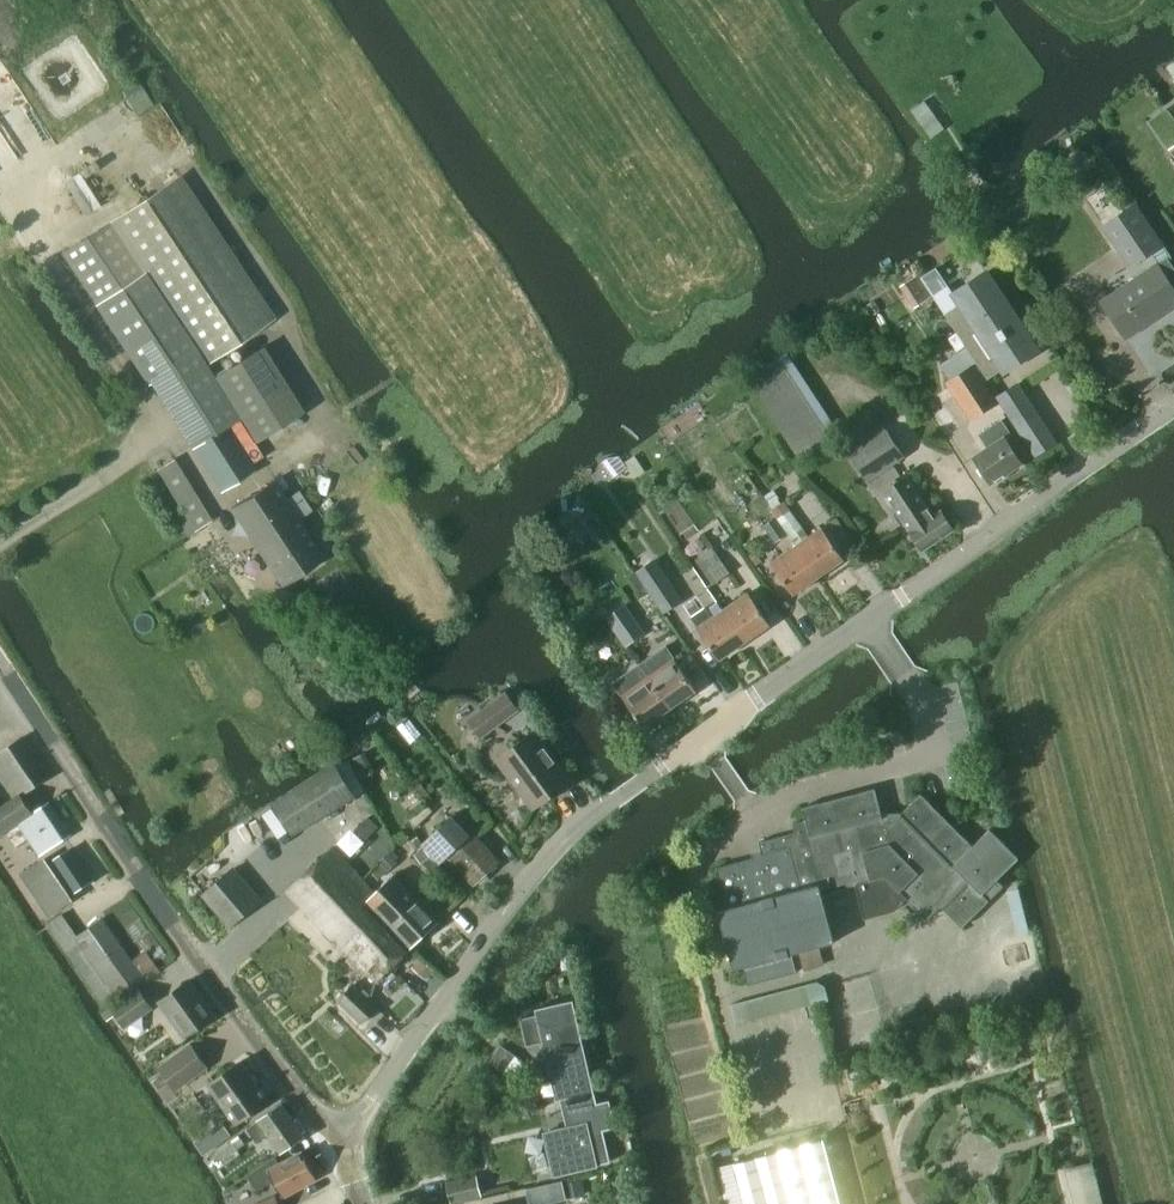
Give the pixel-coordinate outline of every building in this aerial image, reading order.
[(121,92),(126,101),(143,91),(138,82),(121,92)] [(226,425),(239,417),(240,416),(224,392),(214,377),(205,364),(272,319),(178,178),(112,222),(112,221),(62,254),(145,380),(148,378),(192,448),(193,447),(221,490),(255,468),(226,425)] [(1134,203),(1102,224),(1111,238),(1129,265),(1148,253),(1159,246),(1162,244),(1144,217),(1134,203)] [(1167,258),(1101,301),(1126,338),(1173,306),(1173,268),(1167,258)] [(948,319),(986,378),(1002,367),(1004,371),(1036,350),(986,273),(954,294),(963,308),(964,309),(948,319)] [(918,275),(900,286),(914,308),(932,297),(918,275)] [(214,377),(224,392),(240,416),(239,417),(253,442),(303,412),(270,360),(261,346),(233,364),(214,377)] [(998,402),(973,364),(945,383),(970,421),(998,402)] [(1019,391),(1003,401),(1013,416),(1029,406),(1019,391)] [(1018,445),(1001,420),(978,435),(987,448),(973,457),(990,483),(1021,463),(1012,449),(1018,445)] [(867,443),(850,454),(868,481),(903,457),(886,431),(867,443)] [(193,531),(211,519),(173,458),(155,469),(193,531)] [(887,495),(895,507),(893,515),(899,524),(907,525),(924,550),(954,530),(941,510),(932,516),(905,475),(890,485),(893,491),(887,495)] [(281,584),(323,557),(272,480),(231,507),(281,584)] [(773,491),(764,497),(769,505),(778,499),(773,491)] [(784,501),(772,510),(797,545),(819,577),(844,559),(822,527),(809,536),(784,501)] [(775,517),(763,526),(775,543),(787,534),(775,517)] [(819,577),(797,545),(772,563),(793,594),(819,577)] [(695,560),(713,585),(730,572),(712,548),(695,560)] [(680,600),(654,560),(636,572),(662,611),(680,600)] [(693,566),(681,574),(695,596),(707,587),(693,566)] [(557,579),(541,589),(549,602),(565,592),(557,579)] [(748,593),(723,611),(744,642),(770,625),(748,593)] [(622,605),(605,617),(613,628),(626,646),(643,634),(630,616),(622,605)] [(719,659),(744,642),(723,611),(713,618),(706,607),(691,618),(698,628),(697,628),(719,659)] [(665,646),(639,664),(669,708),(696,690),(665,646)] [(639,664),(612,682),(621,695),(642,726),(669,708),(639,664)] [(468,720),(481,738),(519,710),(506,691),(468,720)] [(533,808),(570,780),(534,732),(497,759),(533,808)] [(31,813),(32,812),(20,794),(23,792),(24,792),(49,776),(23,737),(0,752),(0,756),(8,768),(0,773),(0,776),(14,798),(0,807),(0,833),(5,830),(19,820),(31,813)] [(272,803),(273,804),(292,836),(355,796),(335,764),(272,803)] [(792,824),(795,833),(802,862),(810,860),(818,890),(820,890),(843,883),(848,886),(854,884),(863,918),(894,910),(905,899),(921,914),(934,901),(961,928),(1003,886),(996,880),(1018,858),(989,829),(972,846),(920,794),(903,812),(881,814),(874,789),(801,808),(805,820),(792,824)] [(72,833),(50,800),(32,812),(31,813),(19,820),(41,854),(72,833)] [(500,861),(457,815),(413,855),(430,871),(447,855),(474,885),(500,861)] [(356,829),(355,830),(364,841),(365,840),(378,829),(368,818),(356,829)] [(833,942),(820,890),(818,890),(810,860),(802,862),(795,833),(758,842),(761,856),(715,868),(726,909),(718,911),(733,969),(742,966),(747,985),(795,972),(791,953),(833,942)] [(72,847),(51,862),(52,863),(48,865),(44,858),(23,873),(51,914),(72,899),(69,895),(93,878),(72,847)] [(354,937),(374,915),(364,904),(367,901),(367,902),(376,893),(376,892),(334,848),(289,890),(344,948),(355,938),(354,937)] [(388,873),(397,864),(389,855),(380,864),(388,873)] [(232,870),(205,894),(204,895),(230,926),(259,901),(232,870)] [(376,893),(367,902),(410,948),(438,922),(394,875),(376,892),(376,893)] [(77,936),(61,914),(46,924),(106,1008),(120,998),(121,999),(147,981),(103,918),(77,936)] [(405,952),(374,915),(354,937),(355,938),(359,943),(364,939),(390,967),(405,952)] [(355,938),(344,948),(352,956),(348,960),(361,974),(365,970),(375,981),(390,967),(364,939),(359,943),(355,938)] [(413,967),(412,969),(425,981),(426,979),(433,972),(420,960),(413,967)] [(185,1036),(214,1015),(189,981),(160,1001),(185,1036)] [(806,985),(810,1004),(828,999),(825,987),(817,982),(806,985)] [(361,1024),(377,1007),(353,983),(337,1001),(361,1024)] [(152,1007),(140,990),(113,1009),(126,1026),(152,1007)] [(558,1097),(592,1089),(571,1001),(537,1010),(538,1015),(522,1019),(527,1042),(543,1038),(557,1097),(558,1097)] [(177,1090),(207,1067),(190,1044),(159,1066),(177,1090)] [(498,1048),(489,1063),(499,1070),(509,1055),(498,1048)] [(237,1122),(268,1099),(241,1061),(209,1084),(237,1122)] [(544,1133),(554,1175),(597,1165),(597,1164),(609,1161),(602,1130),(614,1127),(605,1085),(592,1089),(558,1097),(563,1117),(571,1114),(573,1126),(544,1133)] [(282,1103),(247,1128),(257,1143),(268,1135),(280,1152),(304,1135),(282,1103)] [(230,1134),(222,1124),(217,1128),(224,1139),(230,1134)] [(229,1140),(208,1156),(218,1169),(239,1153),(229,1140)] [(823,1140),(734,1162),(744,1203),(839,1203),(823,1140)] [(278,1164),(275,1156),(248,1174),(257,1189),(275,1180),(284,1197),(317,1179),(302,1151),(278,1164)] [(480,1195),(476,1176),(448,1183),(452,1201),(480,1195)] [(586,1195),(582,1180),(565,1184),(569,1199),(586,1195)] [(563,1181),(526,1189),(530,1203),(548,1203),(568,1200),(564,1185),(563,1181)] [(275,1196),(258,1203),(279,1203),(275,1196)]
